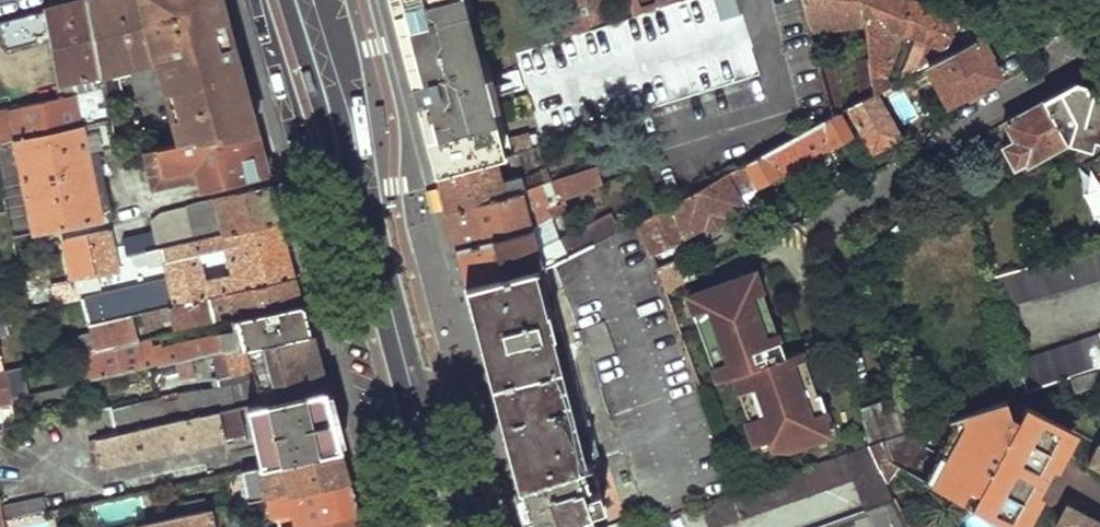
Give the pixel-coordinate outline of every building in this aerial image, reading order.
[(110,122),(106,100),(97,56),(86,0),(83,0),(0,22),(0,30),(6,49),(38,42),(37,37),(51,33),(64,98),(0,112),(0,144),(110,122)] [(253,131),(230,38),(221,4),(220,0),(86,0),(97,56),(150,42),(156,62),(177,144),(253,131)] [(410,82),(417,80),(396,0),(388,0),(410,82)] [(417,80),(410,82),(416,108),(418,114),(427,150),(434,174),(442,172),(495,158),(509,155),(499,119),(467,0),(396,0),(417,80)] [(517,152),(476,0),(467,0),(499,119),(509,155),(512,154),(517,152)] [(561,29),(577,24),(573,0),(554,0),(561,29)] [(577,24),(590,21),(588,0),(573,0),(577,24)] [(590,21),(604,17),(603,0),(588,0),(590,21)] [(610,15),(632,9),(632,0),(609,0),(610,15)] [(632,9),(657,3),(657,0),(632,0),(632,9)] [(810,31),(866,25),(862,0),(801,0),(810,31)] [(913,0),(862,0),(866,25),(871,68),(875,93),(890,84),(887,76),(905,31),(918,37),(903,78),(927,64),(978,36),(988,30),(913,0)] [(978,36),(927,64),(949,101),(967,90),(980,84),(999,73),(978,36)] [(97,56),(106,100),(121,97),(122,97),(117,72),(156,62),(150,42),(97,56)] [(871,68),(857,70),(861,100),(875,93),(871,68)] [(834,70),(823,74),(835,115),(839,113),(846,109),(834,70)] [(1043,96),(1068,139),(1087,146),(1099,139),(1099,87),(1075,77),(1043,96)] [(980,84),(967,90),(970,97),(983,90),(980,84)] [(861,100),(850,106),(869,140),(894,127),(875,93),(861,100)] [(1043,96),(1004,118),(1014,136),(1003,142),(1015,164),(1026,157),(1029,161),(1068,139),(1043,96)] [(835,115),(747,164),(753,173),(759,183),(851,133),(839,113),(835,115)] [(6,212),(11,235),(98,217),(85,149),(114,143),(112,133),(110,122),(0,144),(0,183),(6,212)] [(894,127),(869,140),(874,148),(898,135),(894,127)] [(142,150),(152,190),(208,174),(212,176),(263,166),(253,131),(177,144),(142,150)] [(517,152),(512,154),(516,164),(575,150),(572,138),(517,152)] [(442,172),(434,174),(435,178),(444,210),(505,196),(518,192),(551,180),(546,166),(523,174),(521,171),(500,178),(495,158),(442,172)] [(596,162),(566,174),(571,185),(558,190),(563,202),(603,184),(596,162)] [(742,167),(747,176),(753,173),(747,164),(742,167)] [(728,174),(733,183),(747,176),(742,167),(728,174)] [(728,174),(643,220),(655,255),(704,228),(707,232),(729,221),(727,216),(746,206),(733,183),(728,174)] [(269,186),(152,212),(143,223),(145,232),(122,237),(126,254),(135,252),(278,220),(269,186)] [(505,196),(444,210),(449,229),(453,248),(499,237),(529,230),(553,219),(552,216),(548,208),(555,205),(554,201),(543,203),(541,197),(522,203),(518,192),(505,196)] [(555,205),(548,208),(552,216),(558,213),(555,205)] [(294,279),(278,220),(135,252),(138,265),(164,259),(166,265),(169,277),(101,293),(77,299),(78,300),(84,326),(126,316),(138,314),(294,279)] [(499,237),(453,248),(458,266),(463,283),(508,273),(541,265),(542,269),(548,266),(615,233),(609,220),(563,242),(561,238),(534,250),(529,230),(499,237)] [(143,223),(120,227),(122,237),(145,232),(143,223)] [(123,280),(112,229),(87,235),(62,240),(73,289),(74,291),(75,290),(99,285),(123,280)] [(994,275),(1003,307),(1099,279),(1099,244),(994,275)] [(508,273),(463,283),(473,320),(479,343),(480,345),(481,351),(510,461),(517,488),(532,483),(596,461),(600,460),(595,439),(548,266),(542,269),(541,265),(508,273)] [(789,449),(834,434),(820,394),(817,395),(802,350),(786,356),(760,282),(744,273),(737,278),(736,280),(702,292),(706,305),(692,310),(717,381),(733,376),(748,419),(746,419),(753,443),(768,438),(772,448),(789,449)] [(167,322),(168,327),(233,313),(235,321),(301,305),(294,279),(138,314),(142,327),(167,322)] [(99,285),(75,290),(77,299),(101,293),(99,285)] [(77,299),(75,290),(74,291),(73,289),(40,297),(42,308),(78,300),(77,299)] [(153,367),(156,367),(208,355),(225,351),(245,346),(309,332),(301,305),(235,321),(237,334),(218,338),(218,341),(150,356),(153,367)] [(84,326),(90,353),(131,344),(133,343),(126,316),(84,326)] [(1018,359),(1027,392),(1099,367),(1099,366),(1099,330),(1018,359)] [(245,346),(254,385),(210,393),(210,392),(199,394),(184,397),(179,397),(174,397),(167,399),(169,407),(162,408),(165,424),(235,408),(244,406),(324,387),(309,332),(245,346)] [(76,356),(83,383),(153,367),(150,356),(134,360),(131,344),(90,353),(76,356)] [(228,367),(225,351),(208,355),(212,371),(228,367)] [(9,400),(24,396),(23,390),(18,369),(3,373),(9,400)] [(11,405),(9,400),(3,373),(0,373),(0,407),(11,405)] [(11,405),(13,415),(63,404),(77,400),(74,385),(58,388),(55,389),(24,396),(9,400),(11,405)] [(244,406),(260,465),(277,461),(286,459),(315,453),(340,447),(324,387),(301,392),(263,401),(244,406)] [(909,393),(891,399),(904,434),(922,428),(909,393)] [(1012,397),(922,428),(904,434),(892,438),(878,443),(886,464),(1008,526),(1016,526),(1072,428),(1012,397)] [(167,399),(112,414),(117,435),(165,424),(162,408),(169,407),(167,399)] [(891,399),(878,404),(892,438),(904,434),(891,399)] [(892,438),(878,404),(860,410),(868,447),(878,443),(892,438)] [(4,430),(17,427),(13,415),(11,405),(0,407),(0,413),(4,430)] [(95,439),(100,465),(242,433),(235,408),(165,424),(117,435),(112,414),(111,407),(81,414),(88,441),(95,439)] [(1090,464),(1099,469),(1099,444),(1090,464)] [(306,490),(350,480),(346,467),(340,447),(315,453),(286,459),(277,461),(260,465),(241,469),(248,502),(294,492),(306,490)] [(701,504),(711,526),(712,526),(856,478),(866,512),(895,502),(868,447),(701,504)] [(532,483),(536,498),(521,503),(527,524),(527,526),(596,526),(592,511),(609,506),(596,461),(532,483)] [(306,490),(313,523),(359,513),(355,501),(350,480),(306,490)] [(536,498),(532,483),(517,488),(521,503),(536,498)] [(304,525),(313,523),(306,490),(294,492),(248,502),(212,511),(216,526),(293,526),(304,525)] [(3,508),(5,521),(71,507),(67,494),(3,508)] [(137,500),(97,503),(98,520),(138,517),(137,500)] [(1064,501),(1052,523),(1060,526),(1099,526),(1099,520),(1064,501)] [(137,526),(216,526),(212,511),(137,526)] [(293,526),(363,526),(359,513),(313,523),(304,525),(293,526)]
